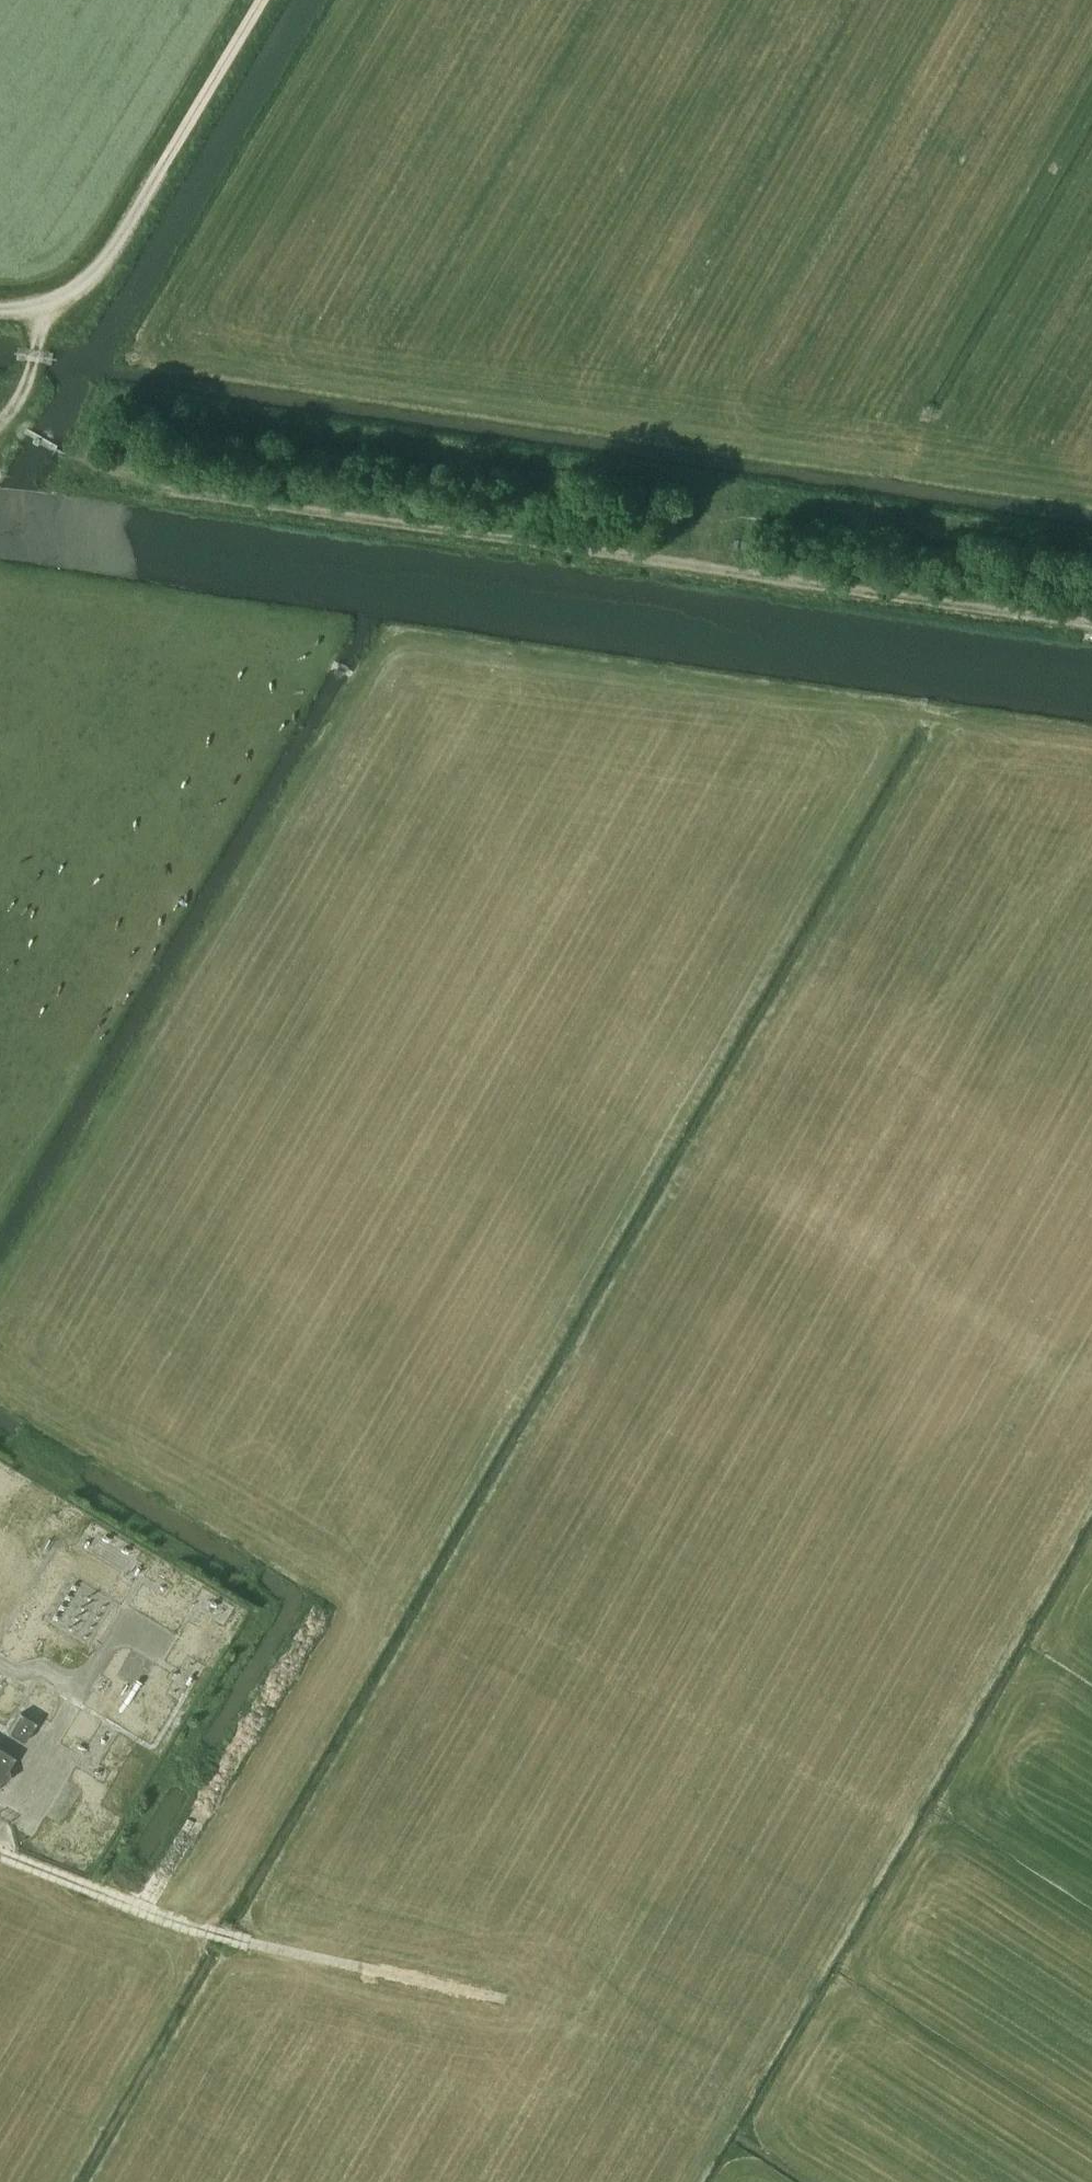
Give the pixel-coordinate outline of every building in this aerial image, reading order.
[(37,1722),(21,1713),(9,1732),(25,1742),(37,1722)] [(11,1779),(9,1768),(16,1757),(0,1747),(0,1783),(1,1781),(11,1779)]
